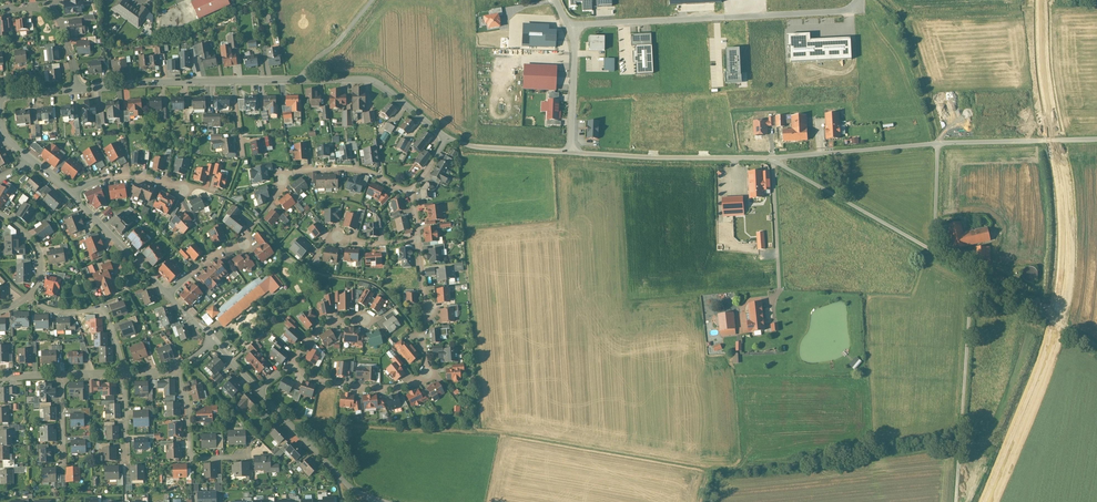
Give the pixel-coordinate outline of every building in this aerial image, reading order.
[(113,8),(138,26),(149,12),(142,7),(139,13),(126,4),(129,0),(119,0),(113,8)] [(227,0),(199,0),(192,3),(199,19),(229,5),(227,0)] [(76,1),(64,2),(66,13),(73,13),(73,12),(77,12),(76,3),(76,1)] [(275,18),(274,11),(271,13),(269,13),(269,12),(264,12),(264,15),(266,15),(266,16),(265,17),(266,23),(274,22),(273,18),(275,18)] [(3,17),(2,17),(0,18),(0,33),(9,32),(9,28),(8,28),(7,19),(6,16),(6,17),(3,17)] [(27,20),(17,21),(18,31),(28,30),(27,20)] [(81,20),(69,21),(70,32),(82,31),(81,20)] [(651,34),(630,35),(631,47),(635,47),(651,46),(651,34)] [(238,39),(234,39),(234,37),(228,37),(229,43),(231,43),(232,49),(239,48),(238,37),(238,39)] [(278,38),(271,39),(272,46),(279,44),(278,38)] [(589,38),(589,52),(603,52),(604,39),(589,38)] [(88,42),(85,43),(84,41),(80,42),(80,43),(77,44),(78,54),(90,52),(89,44),(88,44),(88,42)] [(206,44),(201,45),(202,55),(203,57),(202,57),(204,68),(216,66),(215,56),(209,57),(206,44)] [(163,45),(156,46),(157,55),(164,54),(163,45)] [(201,45),(193,47),(196,56),(202,55),(201,45)] [(231,56),(230,46),(221,48),(222,53),(222,57),(223,57),(225,67),(230,66),(236,65),(235,55),(231,56)] [(651,46),(635,47),(636,75),(653,74),(651,46)] [(728,82),(742,81),(740,46),(726,46),(728,82)] [(55,49),(47,49),(47,50),(49,62),(59,61),(58,48),(55,49)] [(25,51),(15,52),(16,64),(26,62),(25,51)] [(190,53),(179,53),(180,60),(180,70),(190,69),(190,53)] [(278,55),(268,56),(270,66),(280,65),(279,55),(278,55)] [(148,56),(140,58),(140,62),(139,63),(140,68),(149,66),(148,58),(148,57),(148,56)] [(148,57),(148,58),(149,66),(150,68),(159,66),(158,56),(148,57)] [(256,56),(245,58),(246,68),(251,67),(251,66),(257,66),(256,56)] [(126,60),(116,62),(115,60),(111,61),(112,68),(115,68),(115,69),(112,70),(113,76),(119,75),(119,77),(123,77),(122,74),(127,74),(126,60)] [(180,60),(169,60),(169,61),(167,61),(167,66),(170,66),(171,72),(180,72),(180,70),(180,60)] [(614,60),(604,60),(604,73),(614,73),(614,60)] [(98,62),(88,63),(89,70),(92,69),(92,74),(101,73),(101,66),(100,62),(98,62)] [(524,66),(523,89),(556,90),(557,68),(524,66)] [(53,71),(48,72),(50,82),(61,81),(60,71),(53,71)] [(364,89),(353,89),(353,106),(354,106),(354,111),(351,111),(351,112),(352,121),(358,121),(357,111),(364,111),(364,105),(364,89)] [(317,90),(306,90),(306,97),(310,97),(310,108),(320,107),(320,97),(317,97),(317,90)] [(340,91),(331,91),(331,96),(330,96),(330,105),(331,105),(331,109),(338,109),(339,109),(339,105),(345,105),(345,96),(340,96),(340,91)] [(255,97),(245,98),(245,99),(245,107),(239,107),(239,111),(251,111),(251,107),(256,107),(255,97)] [(275,97),(264,97),(264,107),(268,107),(275,107),(275,105),(275,97)] [(297,97),(286,97),(287,106),(292,106),(298,106),(298,101),(297,97)] [(205,98),(193,98),(193,109),(194,109),(205,109),(205,98)] [(229,98),(214,98),(214,107),(215,107),(215,110),(216,111),(218,111),(220,110),(220,107),(224,107),(225,107),(229,107),(229,98)] [(161,99),(150,99),(150,109),(161,108),(161,99)] [(184,99),(172,99),(172,110),(184,110),(184,99)] [(140,100),(128,101),(129,112),(134,112),(134,110),(141,110),(140,100)] [(85,105),(82,105),(83,116),(84,121),(92,120),(91,115),(96,114),(95,104),(93,104),(93,101),(85,102),(85,105)] [(298,101),(298,106),(292,106),(292,112),(294,112),(301,112),(300,101),(298,101)] [(559,101),(547,101),(547,104),(546,103),(545,112),(547,112),(546,120),(558,120),(558,119),(560,119),(560,111),(558,111),(559,101)] [(118,102),(107,103),(107,113),(118,112),(119,112),(118,102)] [(389,104),(379,115),(383,119),(386,116),(389,119),(392,114),(393,115),(396,111),(389,104)] [(275,107),(268,107),(268,108),(269,109),(269,115),(277,115),(277,107),(275,105),(275,107)] [(73,106),(62,108),(63,117),(69,117),(69,121),(74,120),(73,106)] [(329,120),(327,107),(320,107),(322,107),(323,120),(329,120)] [(52,109),(37,110),(39,121),(39,120),(53,119),(52,109)] [(29,111),(20,112),(16,112),(17,124),(30,122),(29,111)] [(217,115),(212,115),(212,123),(220,123),(220,115),(218,115),(218,111),(217,111),(217,115)] [(118,112),(107,113),(108,115),(108,120),(119,119),(118,112)] [(351,112),(343,112),(343,125),(349,125),(353,125),(352,121),(351,112)] [(374,113),(364,114),(366,114),(368,123),(375,122),(374,113)] [(826,113),(826,126),(839,126),(839,113),(826,113)] [(212,115),(204,115),(204,123),(208,123),(212,123),(212,115)] [(791,119),(785,119),(785,124),(792,123),(792,130),(783,130),(783,141),(808,140),(807,115),(792,116),(791,119)] [(785,127),(785,124),(785,119),(784,116),(776,116),(777,128),(785,127)] [(415,126),(407,120),(400,128),(407,134),(411,130),(415,126)] [(769,126),(769,121),(752,121),(752,134),(761,134),(761,137),(766,137),(766,131),(768,131),(767,126),(769,126)] [(395,127),(388,123),(384,130),(391,134),(395,127)] [(587,123),(586,140),(597,141),(598,123),(587,123)] [(840,139),(839,126),(826,126),(827,139),(840,139)] [(424,133),(413,146),(421,152),(427,143),(428,143),(432,139),(424,133)] [(266,146),(273,146),(273,135),(265,136),(266,146)] [(232,139),(221,140),(222,141),(215,142),(216,148),(222,147),(224,155),(234,153),(232,139)] [(261,142),(251,143),(252,150),(253,154),(253,155),(263,154),(261,142)] [(36,143),(27,144),(36,152),(40,147),(40,146),(36,143)] [(118,143),(105,149),(108,156),(107,156),(107,157),(109,156),(112,162),(117,159),(123,156),(124,155),(118,143)] [(59,150),(52,145),(51,146),(50,145),(45,151),(41,156),(55,167),(60,161),(64,156),(58,152),(59,150)] [(307,145),(294,145),(295,161),(301,160),(308,160),(307,145)] [(40,147),(36,152),(41,156),(45,151),(40,147)] [(96,147),(83,153),(86,159),(85,160),(87,160),(90,166),(95,163),(101,160),(103,159),(96,147)] [(349,147),(340,148),(341,153),(340,153),(341,157),(342,157),(342,161),(352,160),(350,152),(350,147),(349,147)] [(376,148),(371,149),(370,148),(369,149),(364,150),(365,157),(377,156),(376,148)] [(0,167),(9,162),(4,152),(3,153),(0,149),(0,166),(0,167)] [(456,157),(458,151),(453,149),(450,155),(456,157)] [(424,151),(415,162),(423,168),(431,157),(424,151)] [(123,156),(117,159),(120,166),(127,162),(123,156)] [(377,156),(365,157),(366,165),(371,164),(372,165),(373,164),(378,163),(377,156)] [(452,160),(445,157),(442,162),(449,166),(452,160)] [(164,160),(155,158),(153,169),(154,169),(154,171),(157,171),(158,170),(162,171),(163,167),(164,167),(165,162),(165,160),(164,160)] [(76,163),(71,159),(67,163),(62,169),(62,170),(73,179),(82,168),(76,163),(78,162),(77,162),(76,163)] [(184,159),(184,161),(179,160),(179,161),(178,164),(176,163),(175,164),(175,166),(175,167),(174,172),(183,175),(185,169),(188,170),(191,161),(184,159)] [(101,160),(95,163),(98,170),(105,166),(101,160)] [(442,162),(440,162),(438,167),(438,168),(437,169),(436,170),(436,171),(436,172),(435,171),(432,176),(433,176),(441,181),(445,183),(448,177),(445,175),(448,170),(447,170),(449,166),(442,162)] [(221,166),(215,164),(214,167),(213,174),(216,175),(219,176),(219,175),(221,166)] [(262,168),(254,169),(254,170),(252,170),(253,178),(256,178),(257,179),(258,183),(259,184),(263,183),(263,182),(268,181),(267,171),(266,167),(262,168)] [(208,171),(199,169),(198,174),(195,174),(194,179),(195,179),(195,180),(205,183),(207,175),(208,171)] [(769,171),(749,173),(750,198),(764,197),(763,190),(770,190),(769,171)] [(219,175),(219,176),(216,175),(214,186),(224,189),(225,185),(226,185),(227,182),(226,181),(227,177),(219,175)] [(335,175),(325,176),(326,188),(337,188),(337,181),(336,181),(335,175)] [(34,176),(27,184),(35,192),(36,190),(42,184),(34,176)] [(325,176),(316,176),(317,188),(326,188),(325,176)] [(364,181),(350,176),(346,190),(360,195),(364,181)] [(441,181),(433,176),(431,179),(439,184),(441,181)] [(301,179),(296,183),(292,187),(292,186),(291,187),(296,192),(298,195),(299,195),(307,188),(307,186),(301,179)] [(431,179),(428,184),(435,189),(434,189),(435,190),(439,184),(431,179)] [(48,187),(43,183),(42,184),(36,190),(41,195),(43,193),(48,187)] [(428,184),(426,183),(421,191),(422,200),(432,198),(432,193),(434,189),(435,189),(428,184)] [(383,189),(372,184),(367,194),(367,195),(368,193),(371,195),(372,197),(378,200),(378,199),(379,200),(384,195),(381,193),(383,189)] [(4,189),(0,186),(0,187),(0,195),(8,199),(11,201),(8,199),(11,194),(12,194),(14,190),(8,187),(6,185),(4,189)] [(124,185),(109,188),(111,195),(111,197),(115,197),(116,199),(121,198),(121,199),(126,198),(124,185)] [(140,185),(138,186),(135,185),(133,189),(133,190),(134,190),(133,193),(134,194),(133,197),(144,202),(145,199),(149,201),(154,190),(144,185),(143,187),(140,185)] [(48,187),(43,193),(48,197),(52,191),(48,187)] [(99,188),(84,195),(85,195),(88,201),(89,200),(91,204),(92,203),(93,206),(94,206),(96,209),(106,204),(99,188)] [(258,192),(254,193),(257,202),(269,197),(267,189),(266,189),(258,192)] [(48,197),(44,201),(54,210),(63,200),(52,191),(48,197)] [(302,200),(299,195),(298,195),(296,192),(292,195),(298,203),(302,200)] [(167,195),(161,193),(157,201),(154,207),(157,209),(157,210),(163,213),(164,212),(167,214),(170,208),(175,200),(170,197),(169,197),(170,196),(169,195),(167,195)] [(25,204),(29,198),(23,194),(18,202),(23,205),(24,204),(25,204)] [(379,200),(378,201),(383,205),(389,199),(384,194),(384,195),(379,200)] [(288,195),(279,202),(282,206),(282,207),(283,209),(285,209),(286,211),(295,204),(288,195)] [(200,198),(190,203),(195,212),(204,207),(203,204),(201,201),(200,198)] [(744,235),(742,198),(722,198),(723,217),(732,216),(733,236),(744,235)] [(397,200),(395,199),(394,199),(393,201),(392,201),(392,202),(393,202),(393,204),(392,204),(394,212),(394,213),(399,211),(404,210),(401,199),(397,200)] [(305,211),(298,203),(295,206),(301,213),(305,211)] [(25,204),(24,204),(23,205),(16,216),(28,224),(31,220),(32,221),(35,216),(34,215),(36,212),(25,204)] [(233,206),(227,214),(231,217),(233,215),(236,217),(241,212),(233,206)] [(433,207),(428,208),(428,212),(428,217),(429,217),(429,221),(435,221),(443,220),(441,206),(433,207)] [(770,206),(757,208),(758,219),(771,218),(770,206)] [(109,207),(103,213),(106,216),(112,210),(109,207)] [(149,209),(144,207),(141,214),(146,217),(149,209)] [(272,211),(265,220),(272,226),(278,218),(279,217),(272,211)] [(335,211),(327,211),(327,214),(325,214),(325,218),(326,218),(326,224),(333,224),(333,222),(335,222),(335,219),(335,211)] [(124,213),(111,225),(119,233),(122,233),(125,230),(125,227),(128,227),(133,223),(124,213)] [(184,216),(181,213),(172,221),(177,228),(188,217),(185,214),(184,216)] [(289,221),(283,214),(280,218),(279,217),(278,218),(286,225),(289,221)] [(236,217),(233,215),(231,217),(226,224),(238,234),(246,224),(236,217)] [(357,217),(352,215),(351,217),(347,216),(344,226),(355,230),(357,222),(359,217),(357,217)] [(47,216),(39,222),(42,226),(46,223),(47,224),(51,222),(47,216)] [(70,220),(66,221),(68,228),(82,223),(81,221),(80,220),(79,220),(78,217),(78,216),(70,220)] [(188,217),(177,228),(183,234),(192,225),(189,222),(191,221),(188,217)] [(321,223),(317,217),(313,220),(317,224),(318,226),(321,223)] [(404,218),(395,220),(395,221),(398,232),(409,230),(406,218),(404,218)] [(948,225),(952,244),(957,243),(956,239),(964,237),(963,234),(960,222),(948,225)] [(42,226),(35,231),(41,240),(42,240),(42,239),(45,236),(48,234),(49,236),(53,232),(47,224),(46,223),(42,226)] [(82,223),(68,228),(71,235),(75,233),(83,230),(83,229),(82,226),(83,226),(82,225),(83,224),(82,223)] [(318,226),(317,224),(309,230),(316,238),(323,232),(318,226)] [(221,225),(215,228),(216,229),(218,228),(221,236),(225,234),(221,225)] [(378,225),(368,225),(368,230),(367,230),(368,237),(378,237),(378,228),(378,225)] [(436,227),(424,229),(426,243),(437,241),(437,238),(438,238),(439,237),(439,233),(438,232),(436,233),(436,227)] [(132,235),(129,238),(133,243),(132,244),(138,250),(148,241),(145,237),(146,236),(139,228),(132,235)] [(216,229),(211,232),(213,235),(211,236),(211,237),(211,239),(212,239),(215,244),(223,240),(221,236),(218,228),(216,229)] [(987,228),(963,234),(964,237),(956,239),(957,243),(952,244),(954,249),(990,241),(987,228)] [(765,249),(764,232),(757,233),(758,249),(765,249)] [(263,234),(259,233),(254,237),(262,247),(266,244),(266,245),(269,242),(263,234)] [(11,237),(5,237),(5,238),(6,243),(5,243),(5,249),(9,249),(9,253),(19,253),(19,249),(19,242),(18,237),(11,237)] [(90,240),(85,242),(86,242),(88,248),(101,243),(100,240),(99,240),(98,237),(90,240)] [(301,238),(297,242),(303,248),(306,244),(310,248),(311,247),(301,238)] [(297,242),(291,249),(301,258),(310,248),(306,244),(303,248),(297,242)] [(101,243),(88,248),(91,255),(95,254),(103,250),(102,247),(103,247),(101,243)] [(262,247),(261,248),(257,250),(257,251),(255,253),(255,252),(254,253),(262,262),(272,254),(273,254),(266,245),(266,244),(262,247)] [(148,251),(144,254),(149,259),(148,260),(153,266),(164,257),(160,253),(161,252),(154,245),(148,251)] [(195,245),(187,252),(190,256),(194,260),(202,253),(195,245)] [(978,271),(990,271),(990,247),(975,247),(975,250),(973,251),(973,253),(976,253),(976,267),(978,267),(978,271)] [(334,249),(330,248),(330,249),(326,248),(325,252),(324,252),(323,261),(330,262),(330,261),(336,261),(335,263),(336,263),(337,259),(337,255),(338,250),(333,249),(334,249)] [(410,248),(401,249),(401,254),(400,254),(398,254),(398,255),(398,258),(399,259),(400,259),(400,260),(402,260),(410,260),(410,255),(411,255),(412,254),(412,253),(411,252),(410,252),(410,248)] [(61,249),(50,251),(50,253),(48,253),(47,252),(49,264),(64,262),(62,251),(62,249),(61,249)] [(187,252),(183,249),(179,253),(186,260),(190,256),(187,252)] [(358,250),(345,249),(344,261),(349,261),(349,262),(351,262),(352,262),(352,261),(356,261),(358,262),(358,257),(357,257),(357,255),(358,253),(358,250)] [(435,250),(429,251),(429,254),(427,254),(428,260),(430,260),(430,263),(441,262),(441,259),(442,258),(441,253),(440,250),(435,250)] [(380,253),(366,254),(366,256),(366,265),(371,264),(371,266),(376,266),(376,264),(381,264),(380,253)] [(242,260),(239,256),(233,261),(240,271),(246,266),(249,270),(254,266),(247,256),(242,260)] [(30,260),(22,260),(22,265),(17,266),(17,277),(21,277),(29,277),(31,277),(30,260)] [(410,260),(402,260),(402,268),(411,267),(411,260),(410,260)] [(158,272),(169,283),(181,273),(178,269),(176,269),(175,267),(177,265),(174,267),(173,265),(173,264),(170,261),(162,268),(158,272)] [(211,267),(206,272),(205,271),(203,271),(203,273),(203,274),(198,279),(203,285),(204,284),(209,290),(212,287),(213,288),(216,286),(217,287),(218,287),(215,284),(224,276),(224,275),(226,273),(228,276),(228,275),(223,270),(226,268),(219,261),(216,263),(215,263),(213,263),(213,265),(214,266),(212,267),(211,267)] [(453,267),(445,268),(446,281),(446,279),(450,279),(450,277),(454,277),(453,267)] [(1032,267),(1030,267),(1027,267),(1025,268),(1024,270),(1022,272),(1022,275),(1023,277),(1024,279),(1026,281),(1028,282),(1031,282),(1034,281),(1036,280),(1037,277),(1037,275),(1037,272),(1036,270),(1034,268),(1032,267)] [(445,269),(436,270),(437,280),(441,280),(442,281),(446,281),(445,268),(445,269)] [(106,269),(95,273),(100,286),(101,286),(105,297),(116,293),(106,269)] [(235,269),(229,274),(234,279),(240,274),(235,269)] [(1009,281),(992,271),(988,277),(1006,287),(1009,281)] [(56,279),(55,278),(51,277),(51,278),(49,277),(47,276),(46,279),(45,280),(46,280),(45,287),(49,288),(47,294),(49,294),(49,295),(53,296),(53,295),(57,296),(58,290),(59,290),(59,289),(60,287),(59,286),(61,280),(56,279)] [(254,281),(219,309),(220,310),(218,311),(214,305),(206,311),(212,319),(217,315),(218,317),(217,317),(219,319),(218,320),(223,327),(230,322),(229,321),(233,318),(233,319),(240,313),(239,312),(243,310),(250,305),(249,304),(257,298),(258,299),(265,293),(259,286),(256,289),(255,287),(257,285),(254,281)] [(192,284),(187,289),(185,291),(180,296),(190,307),(202,295),(192,284)] [(144,292),(141,293),(143,298),(146,305),(156,302),(152,289),(144,292)] [(444,289),(437,290),(438,293),(438,298),(439,303),(447,302),(446,299),(449,299),(449,293),(448,294),(448,289),(444,289)] [(366,291),(358,302),(365,307),(368,303),(371,297),(372,295),(366,291)] [(413,293),(407,293),(407,304),(408,304),(409,305),(411,305),(412,304),(416,303),(416,293),(413,293)] [(329,303),(330,306),(334,305),(332,295),(325,296),(327,303),(329,303)] [(117,298),(107,302),(109,307),(110,306),(119,303),(117,298)] [(372,305),(371,308),(377,312),(384,302),(377,298),(372,305)] [(119,303),(110,306),(114,317),(127,313),(123,302),(119,303)] [(329,303),(327,303),(318,305),(319,310),(321,311),(321,315),(319,316),(332,314),(330,306),(329,303)] [(749,304),(750,321),(752,331),(764,330),(762,303),(749,304)] [(169,308),(159,311),(161,319),(172,316),(169,308)] [(448,310),(441,310),(442,323),(454,322),(453,312),(453,309),(448,310)] [(312,310),(308,313),(312,319),(316,316),(312,310)] [(393,311),(384,317),(388,322),(393,318),(394,318),(396,316),(393,311)] [(28,313),(18,313),(14,313),(14,319),(15,324),(17,324),(23,324),(23,326),(28,325),(28,327),(29,327),(29,322),(28,313)] [(307,313),(302,317),(303,319),(302,321),(302,322),(303,324),(304,324),(308,329),(313,324),(312,323),(314,321),(312,319),(308,313),(307,313)] [(720,326),(720,331),(735,329),(733,313),(719,315),(718,316),(717,317),(718,325),(718,326),(720,326)] [(48,316),(36,316),(36,328),(48,328),(48,323),(48,316)] [(175,323),(172,316),(161,319),(164,327),(175,323)] [(388,322),(384,325),(390,332),(392,332),(394,330),(395,329),(398,326),(395,323),(397,322),(394,318),(393,318),(388,322)] [(69,319),(57,319),(57,330),(65,330),(65,331),(71,331),(71,333),(75,333),(75,325),(70,325),(70,320),(69,319)] [(95,320),(91,320),(91,321),(91,334),(95,334),(102,333),(101,320),(95,320)] [(297,326),(290,320),(286,324),(291,329),(291,328),(293,330),(297,326)] [(129,323),(120,327),(122,333),(124,337),(135,333),(132,324),(131,322),(129,323)] [(781,330),(780,322),(772,323),(772,331),(781,330)] [(191,337),(187,327),(185,328),(178,331),(181,341),(191,337)] [(293,330),(291,328),(291,329),(285,335),(289,339),(289,341),(291,343),(293,343),(294,344),(300,337),(293,330)] [(354,329),(350,329),(345,328),(344,342),(357,343),(358,335),(358,330),(354,329)] [(440,329),(429,330),(430,344),(440,343),(439,336),(441,335),(446,334),(446,329),(450,329),(446,329),(440,329)] [(340,330),(331,332),(336,340),(340,340),(340,330)] [(328,332),(326,333),(320,337),(323,342),(322,343),(324,345),(325,345),(325,347),(336,340),(331,332),(330,331),(328,332)] [(378,331),(367,334),(367,336),(369,342),(370,346),(376,344),(379,345),(381,344),(382,342),(381,339),(380,339),(378,331)] [(102,333),(95,334),(95,348),(107,348),(106,333),(102,333)] [(284,344),(277,338),(272,344),(275,347),(277,345),(281,348),(284,344)] [(402,339),(394,346),(398,351),(406,345),(402,339)] [(146,340),(142,342),(142,344),(143,344),(146,353),(150,351),(146,340)] [(259,350),(253,343),(249,348),(253,352),(253,353),(255,351),(256,352),(259,350)] [(419,356),(408,343),(406,345),(398,351),(399,351),(398,351),(399,352),(401,350),(403,352),(403,354),(410,363),(419,356)] [(142,344),(130,349),(132,355),(134,354),(134,355),(135,354),(137,358),(141,356),(142,358),(147,356),(146,353),(143,344),(142,344)] [(178,352),(172,344),(169,345),(172,354),(178,352)] [(322,351),(315,344),(312,350),(320,355),(322,351)] [(169,345),(157,350),(161,362),(173,357),(172,354),(169,345)] [(281,348),(277,345),(275,347),(269,354),(281,364),(289,355),(281,348)] [(449,350),(446,350),(445,350),(445,349),(444,350),(442,350),(442,346),(438,346),(439,351),(438,352),(440,352),(440,354),(439,355),(439,356),(439,357),(439,358),(439,359),(440,359),(441,359),(442,359),(443,358),(444,358),(444,360),(445,362),(444,362),(445,362),(447,362),(450,362),(451,362),(450,362),(452,362),(456,362),(456,361),(457,361),(458,361),(457,358),(457,354),(457,351),(457,349),(456,349),(454,349),(451,349),(450,349),(449,350)] [(0,347),(0,362),(8,362),(8,347),(4,347),(0,347)] [(107,348),(95,348),(95,352),(100,352),(100,363),(112,363),(111,347),(107,348)] [(31,350),(19,350),(19,355),(21,356),(21,364),(27,364),(27,363),(32,363),(31,353),(31,350)] [(312,350),(311,350),(305,360),(315,365),(321,355),(312,350)] [(52,351),(42,352),(42,363),(56,363),(56,354),(56,351),(52,351)] [(253,352),(246,358),(246,359),(246,358),(253,365),(261,357),(256,352),(255,351),(253,353),(253,352)] [(82,352),(71,353),(71,358),(69,358),(69,364),(82,363),(82,357),(82,352)] [(397,356),(392,360),(394,364),(396,363),(399,367),(403,364),(397,356)] [(856,369),(863,361),(858,356),(850,364),(856,369)] [(261,357),(253,365),(256,369),(258,369),(260,372),(259,373),(268,365),(268,364),(268,365),(261,357)] [(216,358),(206,367),(214,375),(217,372),(224,366),(216,358)] [(346,364),(338,363),(339,363),(339,367),(337,368),(337,372),(337,376),(339,376),(339,377),(343,378),(343,376),(347,377),(347,374),(349,374),(349,372),(349,367),(348,367),(348,364),(346,364)] [(394,364),(387,370),(390,374),(389,376),(391,379),(393,379),(394,378),(396,381),(405,374),(399,367),(396,363),(394,364)] [(452,370),(447,370),(446,370),(447,380),(453,379),(453,381),(455,382),(458,382),(459,380),(459,379),(460,379),(459,370),(463,370),(463,364),(458,365),(459,368),(453,368),(452,369),(452,370)] [(376,369),(366,368),(366,376),(365,376),(365,381),(376,381),(376,369)] [(217,372),(214,375),(212,377),(218,383),(223,378),(217,372)] [(232,374),(228,378),(231,381),(224,387),(229,392),(228,393),(232,397),(242,388),(236,382),(238,380),(232,374)] [(294,384),(284,379),(279,388),(288,393),(289,393),(291,388),(294,384)] [(174,380),(159,381),(159,380),(158,380),(158,388),(165,388),(165,396),(174,395),(174,380)] [(147,382),(135,383),(136,394),(147,393),(148,393),(147,385),(147,382)] [(300,392),(300,394),(301,394),(305,395),(305,394),(312,396),(315,386),(303,382),(300,392)] [(83,383),(69,384),(70,394),(75,394),(75,395),(80,395),(83,395),(83,386),(83,383)] [(104,383),(94,383),(94,390),(94,391),(104,391),(105,391),(105,390),(104,390),(104,384),(104,383)] [(428,389),(427,389),(432,396),(434,399),(444,393),(438,383),(428,389)] [(52,384),(40,385),(40,397),(41,399),(45,399),(52,398),(52,384)] [(115,384),(104,384),(104,390),(105,390),(105,391),(104,391),(104,396),(105,396),(114,396),(115,396),(115,384)] [(89,385),(83,386),(83,395),(80,395),(80,401),(86,400),(86,396),(89,396),(89,390),(89,387),(89,385)] [(194,387),(190,388),(194,402),(203,399),(201,392),(203,392),(201,385),(197,386),(194,387)] [(1,390),(0,390),(0,401),(9,401),(8,395),(16,395),(16,388),(8,388),(9,389),(4,389),(4,388),(1,388),(1,390)] [(291,388),(289,393),(288,393),(287,395),(293,398),(295,390),(291,388)] [(427,389),(423,391),(428,399),(432,396),(427,389),(428,389),(427,389)] [(300,392),(295,390),(293,398),(292,400),(298,402),(301,394),(300,394),(300,392)] [(414,391),(410,393),(410,394),(407,396),(412,406),(422,401),(423,401),(419,393),(418,391),(414,393),(414,391)] [(423,391),(419,393),(423,401),(422,401),(422,402),(428,399),(423,391)] [(248,393),(241,399),(242,400),(237,404),(242,411),(248,406),(252,410),(258,404),(248,393)] [(350,394),(345,394),(345,395),(341,395),(340,407),(346,407),(346,406),(349,406),(349,408),(353,408),(353,402),(354,396),(349,396),(350,394)] [(383,398),(387,411),(399,408),(398,407),(396,398),(394,394),(383,398)] [(376,396),(363,397),(364,408),(376,408),(377,407),(376,400),(376,396)] [(398,407),(404,405),(401,397),(396,398),(398,407)] [(383,399),(376,400),(377,407),(376,408),(376,409),(385,408),(383,399)] [(360,401),(354,402),(353,402),(353,408),(354,408),(355,411),(361,410),(360,401)] [(175,403),(167,404),(167,406),(168,416),(179,416),(179,403),(175,403)] [(114,405),(110,405),(110,413),(106,413),(106,419),(119,419),(119,405),(114,405)] [(49,408),(44,408),(44,409),(45,421),(56,421),(56,408),(49,408)] [(90,409),(82,409),(83,409),(83,413),(87,413),(87,416),(89,416),(90,417),(90,409)] [(213,409),(197,410),(197,422),(205,421),(206,424),(212,423),(211,414),(213,414),(213,409)] [(268,416),(264,411),(258,416),(263,421),(268,416)] [(143,412),(134,412),(135,419),(134,419),(134,426),(148,426),(148,412),(143,412)] [(84,426),(84,414),(71,415),(71,427),(77,427),(78,427),(84,426)] [(172,424),(169,424),(170,434),(173,434),(173,437),(183,437),(183,431),(182,430),(181,430),(181,424),(180,424),(172,424)] [(46,428),(42,428),(42,432),(40,432),(40,439),(45,439),(45,442),(56,442),(56,431),(55,431),(54,431),(52,431),(52,427),(46,428)] [(114,427),(107,427),(108,440),(118,440),(118,427),(114,427)] [(256,437),(247,427),(242,427),(243,431),(245,431),(245,437),(256,437)] [(279,427),(271,434),(279,443),(279,444),(284,439),(287,436),(279,427)] [(0,432),(0,433),(0,443),(0,447),(8,447),(11,446),(11,438),(16,438),(16,431),(0,432)] [(243,431),(228,432),(230,432),(230,444),(245,444),(245,437),(245,431),(243,431)] [(215,436),(202,436),(202,448),(215,447),(216,447),(215,439),(215,436)] [(145,438),(134,439),(135,450),(146,449),(145,443),(148,443),(147,438),(145,438)] [(279,444),(279,443),(276,446),(279,450),(287,442),(284,439),(279,444)] [(83,441),(71,442),(72,453),(84,453),(84,447),(85,447),(85,443),(85,441),(83,441)] [(286,443),(279,450),(283,454),(286,451),(286,450),(290,447),(286,443)] [(290,447),(286,450),(286,451),(296,461),(304,453),(294,443),(290,447)] [(173,445),(167,445),(167,449),(168,451),(168,459),(181,459),(180,454),(179,454),(179,451),(180,451),(180,444),(173,445)] [(3,460),(9,460),(8,447),(0,447),(0,460),(3,460)] [(110,448),(103,449),(104,461),(115,461),(115,448),(110,448)] [(48,450),(40,450),(40,452),(40,458),(42,458),(42,463),(52,462),(52,450),(48,450)] [(261,458),(255,458),(255,469),(263,469),(264,469),(264,473),(272,472),(271,465),(270,465),(270,458),(269,458),(261,458)] [(318,468),(309,458),(302,465),(300,467),(309,476),(318,468)] [(14,460),(9,460),(3,460),(3,468),(12,468),(14,467),(14,460)] [(299,462),(292,469),(294,471),(296,469),(297,470),(300,467),(302,465),(299,462)] [(237,464),(237,465),(232,465),(232,473),(235,473),(235,477),(246,476),(248,476),(248,471),(248,463),(237,464)] [(186,465),(173,466),(174,478),(186,477),(186,469),(186,465)] [(216,465),(204,465),(205,471),(203,471),(203,472),(206,472),(206,477),(216,477),(216,465)] [(118,467),(105,468),(105,475),(109,475),(109,480),(117,479),(119,479),(118,474),(118,467)] [(143,467),(131,467),(131,477),(131,481),(132,481),(144,480),(143,467)] [(79,481),(79,469),(68,469),(68,476),(65,476),(66,482),(79,481)] [(56,470),(42,470),(43,482),(56,481),(56,470)] [(12,471),(5,471),(5,473),(1,473),(1,476),(0,476),(0,477),(1,477),(1,478),(3,478),(3,484),(13,484),(13,478),(12,471)] [(207,492),(197,492),(198,501),(207,501),(207,492)] [(216,492),(207,492),(207,501),(217,501),(216,492)]
